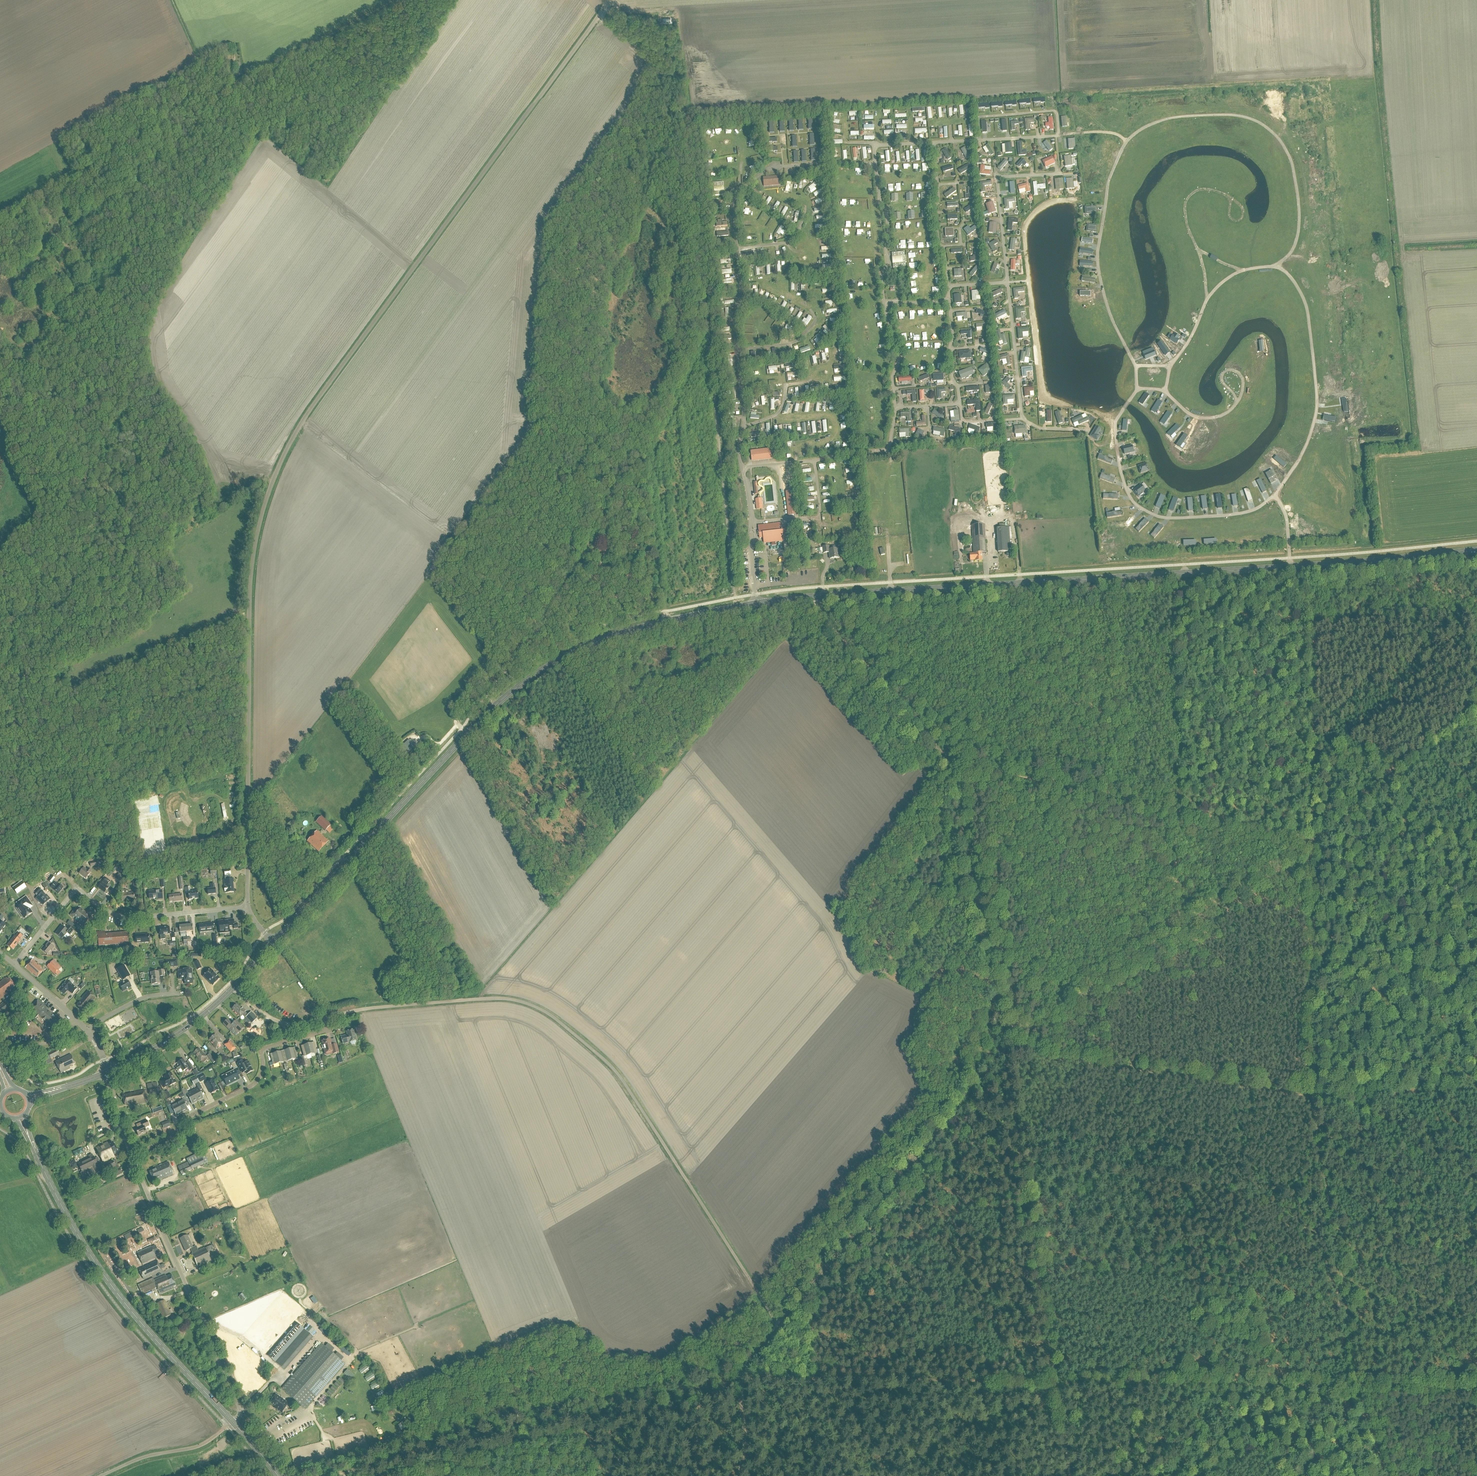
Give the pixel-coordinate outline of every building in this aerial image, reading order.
[(1049,124),(1045,124),(1045,127),(1049,127),(1050,131),(1053,130),(1053,123),(1052,118),(1048,118),(1049,124)] [(1034,119),(1025,120),(1025,131),(1030,131),(1030,124),(1034,123),(1034,119)] [(1018,121),(1011,122),(1012,131),(1015,131),(1014,125),(1019,125),(1018,121)] [(1017,143),(1018,157),(1027,156),(1027,151),(1023,152),(1022,142),(1017,143)] [(1047,142),(1044,144),(1049,152),(1052,150),(1047,142)] [(989,145),(985,147),(991,157),(995,155),(989,145)] [(961,150),(966,159),(969,157),(964,148),(961,150)] [(946,149),(942,152),(948,161),(952,158),(946,149)] [(1064,157),(1065,167),(1072,166),(1071,156),(1064,157)] [(1052,157),(1042,161),(1045,168),(1055,163),(1052,157)] [(1022,159),(1016,166),(1019,168),(1022,165),(1024,168),(1027,164),(1022,159)] [(1005,160),(997,169),(1000,171),(1008,162),(1005,160)] [(958,171),(961,175),(972,168),(969,164),(958,171)] [(981,166),(980,175),(990,176),(991,171),(984,171),(985,166),(981,166)] [(780,177),(763,178),(764,187),(781,185),(780,177)] [(1055,180),(1056,191),(1064,190),(1062,179),(1055,180)] [(1066,179),(1067,190),(1074,189),(1073,179),(1066,179)] [(991,182),(980,183),(981,193),(985,193),(985,187),(992,186),(991,182)] [(712,188),(711,188),(711,193),(713,193),(713,196),(724,196),(723,183),(712,184),(712,188)] [(1018,186),(1019,191),(1025,189),(1026,193),(1030,192),(1028,183),(1018,186)] [(1033,183),(1034,196),(1038,195),(1037,189),(1045,189),(1045,185),(1037,186),(1037,183),(1033,183)] [(807,191),(811,194),(816,188),(813,185),(807,191)] [(954,188),(944,195),(946,199),(956,191),(954,188)] [(1004,199),(1005,210),(1009,210),(1009,203),(1015,203),(1014,198),(1004,199)] [(985,205),(989,215),(996,212),(993,202),(985,205)] [(964,210),(966,213),(975,208),(972,205),(964,210)] [(1009,219),(1008,231),(1012,232),(1012,224),(1017,224),(1018,219),(1009,219)] [(770,222),(767,227),(772,231),(775,225),(770,222)] [(989,223),(988,233),(996,234),(997,224),(989,223)] [(964,230),(968,236),(977,229),(975,226),(970,230),(968,227),(964,230)] [(953,229),(945,230),(946,237),(954,237),(953,229)] [(988,245),(993,253),(997,251),(994,246),(998,244),(996,241),(988,245)] [(975,257),(970,258),(970,262),(979,261),(978,251),(974,251),(975,257)] [(904,252),(892,254),(892,258),(893,257),(894,264),(893,264),(893,268),(906,267),(905,263),(906,263),(907,263),(906,256),(905,256),(904,252)] [(1011,261),(1011,271),(1015,271),(1015,265),(1019,265),(1019,262),(1016,261),(1011,261)] [(977,266),(969,275),(972,278),(980,268),(977,266)] [(1013,290),(1014,300),(1018,299),(1018,293),(1024,293),(1024,288),(1013,290)] [(971,292),(972,302),(976,301),(976,297),(980,297),(980,291),(971,292)] [(1015,309),(1016,320),(1021,319),(1020,313),(1025,313),(1024,308),(1015,309)] [(1005,310),(994,316),(996,320),(1007,314),(1005,310)] [(797,326),(802,317),(797,314),(792,323),(797,326)] [(1188,324),(1179,320),(1175,328),(1184,332),(1188,324)] [(987,324),(976,325),(976,329),(983,328),(983,333),(988,332),(987,324)] [(1018,329),(1018,338),(1023,338),(1022,333),(1028,333),(1028,328),(1018,329)] [(1288,334),(1290,338),(1302,334),(1300,329),(1288,334)] [(971,330),(961,331),(961,335),(968,335),(968,339),(972,339),(971,330)] [(1000,331),(996,333),(999,342),(1002,341),(1003,345),(1007,344),(1004,334),(1001,336),(1000,331)] [(1170,340),(1176,345),(1180,340),(1179,339),(1180,337),(1175,334),(1174,336),(1173,335),(1170,340)] [(1159,348),(1165,357),(1170,353),(1164,344),(1159,348)] [(1022,352),(1020,362),(1024,363),(1025,358),(1029,359),(1030,349),(1026,348),(1025,353),(1022,352)] [(971,351),(959,352),(960,360),(972,359),(971,351)] [(1146,360),(1156,356),(1154,351),(1144,355),(1146,360)] [(1009,355),(999,357),(1000,361),(1006,359),(1007,366),(1011,365),(1009,355)] [(978,371),(983,377),(992,371),(987,364),(978,371)] [(971,368),(959,373),(961,380),(974,375),(971,368)] [(1021,369),(1023,378),(1027,377),(1026,373),(1032,372),(1032,368),(1021,369)] [(1008,378),(1002,384),(1009,391),(1011,388),(1007,384),(1010,381),(1008,378)] [(993,386),(985,386),(986,394),(993,393),(993,386)] [(1033,388),(1024,389),(1025,398),(1029,397),(1028,393),(1034,392),(1033,388)] [(1328,392),(1330,396),(1335,394),(1335,395),(1341,392),(1340,388),(1328,392)] [(945,389),(936,389),(938,400),(942,400),(941,393),(946,393),(945,389)] [(1309,389),(1296,389),(1296,393),(1304,393),(1304,399),(1309,399),(1309,389)] [(929,390),(920,391),(920,402),(925,402),(924,395),(929,395),(929,390)] [(916,391),(907,392),(907,396),(912,395),(913,403),(917,402),(916,391)] [(1139,403),(1142,405),(1145,402),(1149,396),(1145,394),(1139,403)] [(1003,397),(1003,406),(1007,405),(1007,400),(1014,400),(1013,396),(1003,397)] [(1158,400),(1151,411),(1155,413),(1157,410),(1162,403),(1158,400)] [(980,401),(967,402),(967,406),(974,405),(974,408),(976,408),(976,412),(981,412),(980,401)] [(989,404),(984,414),(988,415),(993,405),(989,404)] [(958,410),(954,411),(955,419),(951,419),(951,423),(960,422),(958,410)] [(1257,413),(1252,410),(1249,413),(1260,421),(1262,418),(1256,413),(1257,413)] [(934,411),(932,414),(941,420),(944,417),(934,411)] [(1055,413),(1058,425),(1063,423),(1059,412),(1055,413)] [(1167,412),(1160,422),(1163,425),(1166,421),(1166,422),(1171,415),(1167,412)] [(911,413),(901,413),(901,418),(907,417),(907,423),(912,422),(911,413)] [(1072,420),(1073,424),(1077,422),(1079,426),(1089,421),(1086,414),(1072,420)] [(1305,419),(1293,414),(1291,418),(1303,423),(1305,419)] [(922,422),(916,423),(916,427),(926,426),(926,417),(922,417),(922,422)] [(1240,420),(1236,423),(1245,433),(1248,430),(1243,425),(1244,424),(1240,420)] [(997,424),(986,424),(986,428),(993,428),(994,432),(998,432),(997,424)] [(980,428),(970,425),(969,429),(975,431),(973,435),(977,437),(980,428)] [(1176,425),(1167,434),(1170,437),(1173,434),(1179,428),(1176,425)] [(1025,426),(1014,427),(1014,435),(1025,434),(1025,426)] [(950,427),(948,431),(956,433),(954,436),(959,438),(961,430),(950,427)] [(1096,427),(1090,437),(1097,441),(1100,437),(1098,435),(1101,430),(1096,427)] [(944,429),(934,428),(934,432),(940,433),(940,437),(943,437),(944,429)] [(918,429),(915,436),(921,439),(924,432),(918,429)] [(910,430),(899,430),(899,434),(906,434),(906,438),(910,438),(910,430)] [(1234,435),(1232,430),(1227,432),(1233,444),(1237,442),(1234,436),(1234,435)] [(1188,437),(1184,435),(1177,445),(1180,447),(1183,444),(1188,437)] [(1190,447),(1194,449),(1197,444),(1198,442),(1201,437),(1197,435),(1196,436),(1190,447)] [(1225,442),(1222,436),(1218,438),(1224,450),(1228,449),(1224,442),(1225,442)] [(1207,452),(1208,457),(1215,456),(1213,445),(1206,446),(1207,449),(1206,449),(1207,452)] [(1290,453),(1281,445),(1278,448),(1281,451),(1287,457),(1290,453)] [(1123,448),(1124,455),(1134,453),(1132,446),(1123,448)] [(751,452),(752,462),(772,459),(771,449),(751,452)] [(1099,455),(1097,459),(1110,464),(1112,460),(1105,458),(1105,457),(1099,455)] [(1286,465),(1276,457),(1273,460),(1284,468),(1286,465)] [(1137,466),(1140,474),(1149,472),(1146,463),(1137,466)] [(1271,484),(1277,481),(1272,471),(1266,475),(1271,484)] [(1101,474),(1099,479),(1112,484),(1114,480),(1107,477),(1101,474)] [(1261,481),(1257,483),(1262,494),(1266,492),(1261,481)] [(1141,485),(1133,491),(1138,498),(1143,494),(1142,493),(1145,491),(1141,485)] [(1246,495),(1245,495),(1248,502),(1252,501),(1248,489),(1244,491),(1246,495)] [(796,491),(786,492),(789,517),(798,516),(796,491)] [(1158,494),(1155,502),(1159,504),(1163,496),(1158,494)] [(1169,510),(1173,512),(1176,504),(1175,504),(1177,500),(1173,498),(1169,510)] [(1135,529),(1139,533),(1148,523),(1145,520),(1140,525),(1135,529)] [(764,544),(771,543),(772,546),(776,545),(775,542),(787,541),(786,530),(782,530),(781,524),(758,526),(760,539),(763,539),(764,544)] [(985,526),(972,526),(973,540),(986,539),(985,526)] [(1009,528),(996,529),(998,553),(1010,552),(1009,528)] [(987,554),(986,539),(973,540),(974,555),(970,555),(970,562),(975,561),(975,562),(982,562),(982,554),(987,554)] [(829,547),(823,548),(823,552),(823,555),(829,554),(830,560),(840,559),(839,554),(838,550),(838,546),(832,547),(832,551),(830,551),(829,547)] [(406,755),(415,747),(409,740),(401,747),(399,749),(405,756),(406,755)] [(321,816),(315,822),(325,831),(331,825),(321,816)] [(307,841),(319,852),(328,842),(317,831),(307,841)] [(107,861),(101,861),(102,865),(105,865),(110,870),(113,867),(107,861)] [(109,872),(111,874),(112,875),(120,867),(116,864),(109,872)] [(88,868),(87,870),(84,868),(80,874),(86,880),(90,875),(90,874),(92,872),(88,868)] [(106,878),(98,888),(104,893),(106,895),(107,894),(108,893),(108,892),(107,891),(107,890),(109,888),(111,886),(108,884),(111,881),(106,878)] [(234,879),(224,880),(225,887),(225,892),(225,894),(234,893),(233,883),(234,883),(234,879)] [(13,888),(17,894),(26,888),(22,881),(13,888)] [(58,896),(63,890),(55,884),(50,890),(58,896)] [(216,895),(215,884),(211,885),(211,889),(208,890),(208,895),(216,895)] [(189,893),(189,887),(185,888),(186,893),(188,893),(189,900),(199,899),(198,892),(189,893)] [(121,891),(122,895),(121,895),(122,902),(135,901),(134,894),(129,894),(129,891),(128,890),(121,891)] [(155,899),(155,900),(163,899),(162,890),(149,891),(149,899),(155,899)] [(35,895),(37,897),(35,899),(39,904),(41,902),(44,905),(50,899),(47,896),(46,897),(40,891),(35,895)] [(183,902),(182,895),(169,896),(170,903),(173,903),(183,902)] [(27,906),(30,904),(26,897),(17,904),(19,907),(17,909),(24,919),(32,913),(27,906)] [(74,917),(79,921),(86,913),(80,909),(78,911),(76,909),(70,916),(73,918),(74,917)] [(79,921),(78,923),(80,925),(81,923),(85,926),(91,918),(86,913),(79,921)] [(233,920),(218,922),(219,931),(219,934),(229,933),(229,930),(229,927),(233,926),(233,930),(237,929),(237,923),(233,923),(233,920)] [(199,933),(212,932),(211,924),(205,924),(205,926),(198,926),(199,933)] [(65,929),(61,926),(59,930),(55,935),(62,940),(67,934),(70,936),(74,932),(67,927),(65,929)] [(165,940),(165,935),(170,935),(169,928),(159,929),(160,936),(160,940),(165,940)] [(23,937),(18,933),(15,937),(7,946),(12,951),(20,941),(23,937)] [(99,946),(113,945),(112,935),(105,935),(104,933),(93,934),(93,940),(98,939),(99,946)] [(112,935),(113,945),(128,944),(127,934),(112,935)] [(136,944),(149,943),(149,935),(136,936),(136,944)] [(52,951),(54,949),(48,944),(45,947),(46,948),(42,953),(46,956),(51,950),(52,951)] [(33,961),(25,969),(32,975),(33,974),(37,978),(43,972),(43,971),(41,969),(42,968),(39,965),(38,966),(37,965),(38,964),(33,960),(33,961)] [(52,961),(47,967),(54,974),(54,975),(59,970),(57,968),(59,966),(59,965),(54,960),(53,960),(52,961)] [(130,977),(124,966),(116,970),(124,984),(119,987),(123,993),(131,988),(126,979),(130,977)] [(181,972),(180,972),(180,974),(179,976),(179,979),(180,980),(185,980),(185,985),(192,984),(192,981),(193,981),(192,970),(181,971),(181,972)] [(213,986),(220,979),(211,970),(204,977),(213,986)] [(164,977),(163,971),(159,971),(159,973),(151,974),(152,985),(160,985),(159,977),(164,977)] [(14,987),(9,980),(8,981),(6,979),(0,983),(0,1000),(10,992),(9,992),(12,990),(12,989),(14,987)] [(72,995),(73,993),(77,990),(67,981),(59,991),(64,996),(68,991),(72,995)] [(82,1000),(77,1007),(84,1013),(87,1009),(87,1010),(96,999),(87,992),(81,999),(82,1000)] [(12,1008),(7,1001),(0,1006),(0,1015),(1,1016),(12,1008)] [(38,1001),(30,1010),(37,1015),(33,1020),(43,1028),(46,1024),(48,1026),(52,1030),(59,1022),(60,1021),(56,1017),(55,1018),(46,1010),(47,1009),(38,1001)] [(248,1015),(245,1013),(246,1012),(243,1009),(241,1010),(237,1006),(232,1010),(240,1018),(242,1016),(245,1018),(246,1018),(252,1024),(257,1019),(251,1012),(248,1015)] [(5,1028),(14,1022),(11,1018),(2,1025),(5,1028)] [(109,1032),(122,1027),(119,1018),(106,1023),(109,1032)] [(228,1021),(223,1025),(232,1033),(234,1031),(235,1032),(236,1031),(239,1033),(244,1028),(237,1021),(234,1024),(232,1025),(228,1021)] [(356,1043),(356,1042),(357,1042),(356,1038),(355,1035),(354,1031),(347,1033),(348,1037),(341,1038),(343,1045),(350,1044),(351,1044),(351,1045),(352,1045),(353,1045),(354,1045),(355,1045),(355,1044),(356,1044),(356,1043)] [(216,1050),(223,1044),(216,1036),(210,1040),(214,1044),(213,1045),(216,1050)] [(231,1039),(224,1045),(229,1051),(227,1052),(229,1054),(230,1053),(231,1053),(236,1049),(232,1044),(234,1042),(231,1039)] [(333,1056),(339,1054),(337,1046),(332,1047),(331,1044),(330,1044),(329,1041),(328,1041),(327,1040),(325,1041),(324,1042),(322,1043),(323,1047),(322,1047),(323,1050),(324,1050),(325,1055),(332,1053),(333,1056)] [(308,1046),(311,1056),(318,1055),(315,1044),(308,1046)] [(301,1047),(303,1056),(304,1058),(311,1056),(308,1046),(301,1047)] [(289,1051),(292,1062),(298,1060),(295,1049),(289,1051)] [(41,1057),(44,1062),(59,1055),(57,1050),(41,1057)] [(200,1063),(207,1058),(200,1050),(194,1054),(198,1058),(197,1059),(200,1063)] [(289,1051),(283,1052),(286,1063),(292,1062),(289,1051)] [(283,1052),(277,1054),(280,1065),(286,1063),(283,1052)] [(210,1054),(207,1056),(213,1064),(216,1062),(210,1054)] [(273,1067),(280,1065),(277,1054),(270,1056),(273,1067)] [(71,1067),(75,1065),(71,1056),(55,1063),(61,1075),(70,1070),(70,1069),(72,1068),(71,1067)] [(178,1071),(181,1069),(182,1072),(188,1069),(190,1072),(193,1070),(189,1064),(186,1066),(183,1060),(177,1064),(178,1066),(176,1068),(178,1071)] [(232,1062),(235,1069),(237,1068),(233,1060),(227,1062),(227,1063),(232,1062)] [(242,1074),(246,1073),(247,1075),(253,1072),(250,1068),(251,1068),(249,1063),(245,1065),(243,1062),(238,1065),(242,1074)] [(239,1081),(238,1077),(240,1076),(237,1070),(234,1071),(234,1072),(222,1078),(227,1087),(239,1081)] [(165,1079),(160,1082),(164,1089),(168,1086),(169,1087),(176,1083),(171,1073),(163,1077),(165,1079)] [(204,1074),(198,1077),(200,1082),(207,1079),(204,1074)] [(206,1085),(211,1095),(218,1091),(213,1081),(206,1085)] [(193,1092),(198,1102),(204,1099),(199,1089),(193,1092)] [(132,1106),(146,1103),(143,1091),(122,1096),(125,1106),(131,1104),(132,1106)] [(198,1102),(193,1092),(187,1095),(189,1099),(192,1105),(198,1102)] [(183,1101),(177,1104),(182,1114),(188,1111),(184,1103),(183,1101)] [(182,1114),(177,1104),(171,1107),(176,1117),(182,1114)] [(145,1129),(150,1126),(148,1121),(142,1124),(143,1126),(136,1130),(139,1137),(147,1133),(145,1129)] [(161,1124),(164,1129),(171,1127),(168,1121),(161,1124)] [(187,1136),(176,1142),(176,1143),(177,1145),(178,1144),(181,1143),(190,1138),(188,1136),(187,1136)] [(108,1153),(111,1159),(114,1157),(114,1155),(118,1153),(114,1144),(111,1145),(110,1142),(103,1145),(106,1151),(107,1152),(107,1153),(108,1153)] [(103,1163),(111,1159),(108,1153),(107,1153),(107,1152),(106,1151),(103,1145),(96,1149),(103,1163)] [(188,1162),(177,1167),(181,1175),(205,1164),(209,1163),(203,1151),(187,1159),(187,1160),(188,1162)] [(100,1171),(98,1167),(101,1165),(98,1157),(94,1159),(94,1157),(93,1158),(92,1155),(89,1157),(90,1159),(78,1164),(82,1173),(80,1173),(85,1183),(99,1177),(97,1172),(100,1171)] [(115,1167),(113,1161),(105,1165),(108,1170),(107,1171),(111,1179),(122,1174),(117,1165),(115,1167)] [(157,1182),(173,1175),(168,1163),(155,1168),(156,1170),(149,1173),(153,1181),(156,1180),(157,1182)] [(207,1232),(212,1238),(217,1235),(213,1229),(207,1232)] [(124,1236),(126,1240),(135,1236),(133,1231),(124,1236)] [(187,1236),(180,1240),(185,1252),(190,1250),(192,1254),(191,1255),(197,1268),(211,1262),(207,1253),(205,1249),(198,1252),(196,1247),(192,1248),(187,1236)] [(155,1246),(151,1248),(137,1255),(142,1265),(156,1259),(154,1255),(159,1253),(155,1246)] [(149,1279),(162,1273),(161,1270),(160,1270),(158,1267),(159,1267),(157,1263),(144,1269),(144,1268),(138,1270),(143,1281),(148,1279),(149,1279)] [(142,1295),(156,1288),(160,1295),(174,1289),(173,1288),(176,1286),(171,1276),(166,1278),(165,1276),(159,1279),(159,1278),(154,1280),(153,1278),(138,1285),(142,1295)] [(172,1315),(165,1301),(156,1304),(163,1319),(172,1315)] [(275,1363),(305,1330),(297,1323),(267,1356),(275,1363)] [(284,1371),(314,1338),(305,1330),(275,1363),(284,1371)] [(345,1365),(322,1344),(292,1377),(281,1389),(305,1410),(315,1398),(345,1365)] [(288,1404),(275,1395),(269,1404),(274,1407),(273,1408),(281,1414),(288,1404)]
